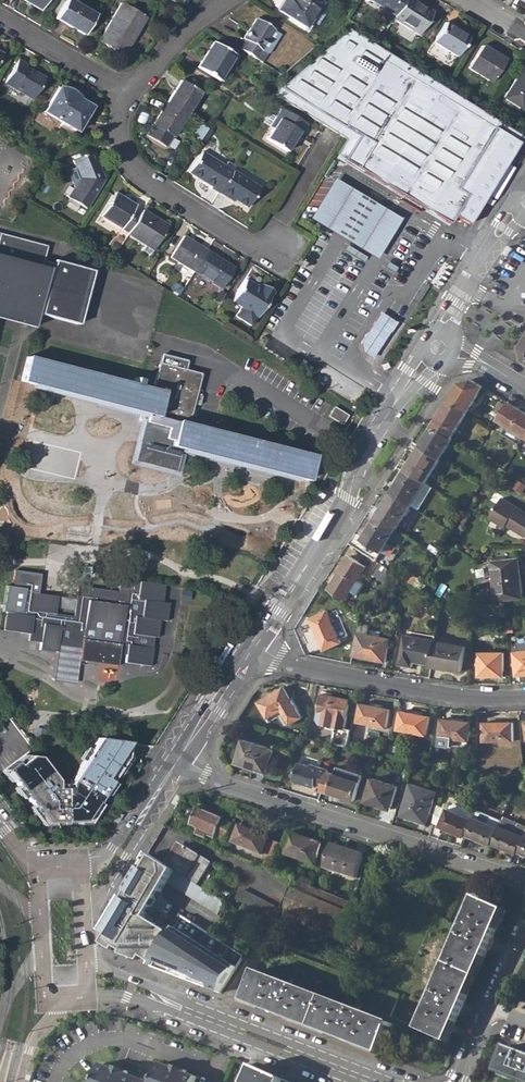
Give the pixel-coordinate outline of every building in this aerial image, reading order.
[(47,0),(23,0),(41,11),(47,0)] [(95,15),(69,0),(66,0),(55,19),(83,35),(95,15)] [(325,5),(317,0),(286,0),(279,12),(309,30),(313,23),(317,26),(324,14),(320,12),(325,5)] [(404,0),(370,0),(394,16),(404,0)] [(432,12),(412,0),(404,0),(394,16),(393,19),(418,35),(432,12)] [(123,56),(146,17),(120,2),(98,42),(123,56)] [(272,30),(273,29),(255,18),(242,40),(243,40),(238,49),(254,59),(260,50),(266,54),(279,34),(272,30)] [(456,57),(468,37),(444,23),(432,42),(456,57)] [(453,216),(505,129),(346,30),(280,87),(275,95),(341,137),(355,146),(346,161),(388,187),(407,198),(435,215),(440,208),(453,216)] [(218,81),(234,55),(212,42),(196,68),(218,81)] [(491,83),(505,60),(481,45),(467,68),(491,83)] [(254,59),(261,63),(266,54),(260,50),(254,59)] [(24,69),(26,65),(16,60),(3,83),(32,100),(44,80),(24,69)] [(524,102),(524,70),(522,68),(503,98),(520,109),(524,102)] [(185,115),(199,92),(180,80),(166,103),(185,115)] [(64,87),(59,88),(58,87),(44,112),(77,131),(91,106),(78,99),(75,94),(71,90),(64,87)] [(166,103),(152,125),(146,135),(165,147),(171,137),(185,115),(166,103)] [(301,133),(307,124),(281,108),(275,118),(279,120),(273,129),(267,139),(286,152),(293,141),(298,132),(301,133)] [(270,127),(273,129),(279,120),(275,118),(270,127)] [(202,136),(206,139),(211,131),(207,129),(202,136)] [(293,141),(295,143),(301,133),(298,132),(293,141)] [(86,208),(103,179),(92,152),(72,160),(75,167),(67,171),(74,187),(68,197),(70,199),(76,202),(86,208)] [(232,171),(235,167),(226,162),(223,166),(201,152),(187,173),(211,187),(210,189),(218,194),(218,193),(232,171)] [(247,208),(259,187),(232,171),(218,193),(233,202),(234,200),(247,208)] [(402,220),(335,180),(310,220),(378,260),(402,220)] [(407,198),(388,187),(385,192),(404,204),(407,198)] [(132,210),(135,205),(114,192),(100,216),(127,233),(139,214),(132,210)] [(149,256),(167,226),(142,210),(139,214),(127,233),(127,234),(145,245),(141,250),(149,256)] [(47,246),(0,233),(0,316),(33,325),(37,311),(40,312),(40,315),(75,324),(89,269),(54,260),(53,263),(43,260),(47,246)] [(193,272),(206,250),(183,236),(169,257),(193,272)] [(503,253),(507,256),(512,248),(510,246),(508,245),(503,253)] [(219,289),(233,267),(206,250),(193,272),(219,289)] [(256,317),(272,291),(261,285),(259,288),(244,279),(230,301),(240,307),(234,316),(249,326),(255,316),(256,317)] [(361,353),(370,359),(391,328),(388,317),(379,312),(359,342),(361,353)] [(49,368),(40,365),(41,360),(26,356),(20,381),(44,388),(49,368)] [(44,388),(113,405),(118,386),(127,388),(129,383),(41,360),(40,365),(49,368),(44,388)] [(186,423),(199,374),(159,364),(152,389),(129,383),(127,388),(118,386),(113,405),(146,414),(134,460),(174,471),(179,448),(305,481),(312,455),(186,423)] [(484,386),(472,379),(459,383),(448,400),(468,412),(484,386)] [(452,437),(468,412),(448,400),(433,425),(452,437)] [(515,408),(507,403),(497,419),(524,436),(524,412),(516,407),(515,408)] [(341,424),(347,415),(333,407),(328,416),(341,424)] [(441,459),(452,437),(433,425),(420,446),(441,459)] [(426,482),(441,459),(420,446),(406,469),(426,482)] [(419,510),(433,487),(426,482),(406,469),(391,492),(412,505),(419,510)] [(398,529),(412,505),(391,492),(377,515),(398,529)] [(12,496),(11,508),(23,509),(24,497),(12,496)] [(503,497),(491,518),(507,528),(508,525),(524,535),(524,511),(503,497)] [(384,552),(398,529),(377,515),(363,539),(384,552)] [(347,599),(367,566),(350,555),(329,588),(347,599)] [(497,601),(524,598),(520,558),(493,561),(497,601)] [(388,582),(390,568),(381,563),(373,574),(388,582)] [(58,645),(80,648),(79,660),(116,665),(118,653),(124,654),(123,662),(149,666),(152,648),(151,648),(153,637),(157,637),(159,620),(166,621),(168,603),(161,602),(164,584),(128,580),(126,593),(77,586),(75,599),(74,610),(73,616),(54,614),(55,607),(56,596),(37,593),(40,574),(14,570),(12,587),(6,586),(3,612),(6,612),(4,631),(28,634),(27,641),(40,642),(39,649),(57,651),(58,645)] [(75,599),(56,596),(55,607),(74,610),(75,599)] [(326,650),(343,642),(328,611),(311,619),(326,650)] [(411,631),(410,635),(407,635),(402,664),(414,666),(415,660),(433,664),(437,641),(438,636),(411,631)] [(388,661),(392,638),(368,634),(364,657),(388,661)] [(463,671),(467,646),(437,641),(433,664),(432,666),(463,671)] [(524,675),(524,642),(518,643),(519,652),(515,652),(518,675),(524,675)] [(58,645),(57,651),(53,678),(76,681),(79,660),(80,648),(58,645)] [(504,676),(504,653),(480,653),(480,676),(504,676)] [(293,700),(296,689),(285,686),(259,702),(270,721),(281,715),(279,712),(282,710),(291,725),(303,717),(293,700)] [(346,728),(351,699),(322,694),(319,713),(318,718),(322,723),(338,726),(335,744),(338,744),(347,746),(351,729),(346,728)] [(387,727),(391,709),(361,704),(358,722),(387,727)] [(281,715),(287,726),(291,725),(282,710),(279,712),(281,715)] [(427,735),(431,717),(401,711),(398,730),(427,735)] [(470,740),(472,721),(442,719),(440,738),(470,740)] [(514,741),(514,722),(484,722),(484,741),(514,741)] [(269,772),(276,749),(245,739),(239,761),(251,765),(251,766),(269,772)] [(10,759),(0,766),(0,778),(38,826),(81,824),(124,762),(124,743),(93,740),(61,790),(46,788),(47,780),(29,756),(18,755),(12,762),(10,759)] [(377,752),(366,750),(365,757),(375,758),(377,752)] [(312,764),(311,766),(300,762),(294,780),(315,787),(316,785),(324,787),(329,770),(312,764)] [(450,772),(451,765),(439,763),(437,770),(449,773),(450,772)] [(457,774),(459,767),(451,765),(450,772),(457,774)] [(356,800),(364,775),(337,767),(336,771),(330,769),(329,770),(324,787),(330,789),(342,793),(341,796),(356,800)] [(392,809),(400,786),(374,778),(367,801),(392,809)] [(428,823),(438,792),(412,784),(402,815),(428,823)] [(176,806),(181,797),(178,796),(176,795),(171,803),(176,806)] [(450,808),(442,825),(467,836),(468,834),(478,813),(471,810),(458,804),(453,805),(452,809),(450,808)] [(225,820),(225,819),(198,808),(192,826),(199,829),(197,835),(207,839),(208,836),(217,840),(217,837),(227,841),(235,823),(225,820)] [(494,843),(504,821),(479,810),(478,813),(468,834),(493,845),(494,843)] [(116,812),(111,820),(113,821),(115,823),(120,814),(116,812)] [(524,841),(524,825),(506,816),(504,821),(494,843),(519,854),(520,851),(524,841)] [(270,840),(271,838),(240,825),(233,843),(264,855),(264,853),(270,840)] [(306,840),(306,839),(292,834),(285,855),(317,865),(323,846),(306,840)] [(282,845),(270,840),(264,853),(269,855),(278,859),(282,845)] [(166,864),(170,866),(183,844),(180,842),(166,864)] [(199,885),(212,862),(183,844),(170,866),(192,881),(199,885)] [(358,878),(365,855),(334,845),(326,868),(358,878)] [(131,883),(158,900),(169,883),(219,915),(227,903),(199,885),(192,881),(170,866),(166,864),(149,853),(131,883)] [(278,859),(269,855),(264,867),(274,871),(278,859)] [(296,880),(284,911),(244,890),(238,900),(246,904),(244,907),(264,917),(278,925),(281,917),(354,946),(362,950),(378,913),(366,909),(355,904),(315,887),(296,880)] [(151,966),(175,929),(150,914),(158,900),(131,883),(100,932),(101,947),(151,966)] [(436,915),(401,994),(269,944),(247,1003),(275,1013),(276,1010),(287,1014),(286,1018),(342,1039),(343,1036),(354,1040),(352,1043),(382,1054),(389,1035),(412,1045),(419,1029),(447,1042),(460,1015),(457,1014),(461,1003),(464,1004),(489,950),(486,948),(491,938),(494,940),(507,911),(477,897),(464,927),(436,915)] [(223,937),(226,933),(196,914),(192,922),(221,941),(223,937)] [(283,927),(300,936),(303,929),(286,920),(283,927)] [(238,968),(176,928),(175,929),(151,966),(222,993),(238,968)] [(223,942),(229,946),(231,942),(223,937),(221,941),(223,942)] [(351,953),(359,957),(362,950),(354,946),(351,953)] [(510,1047),(500,1073),(523,1081),(524,1081),(524,1052),(510,1047)] [(171,1067),(161,1063),(154,1081),(196,1081),(198,1077),(188,1073),(171,1067)] [(113,1068),(103,1064),(96,1081),(138,1081),(139,1078),(130,1075),(113,1068)] [(171,1067),(188,1073),(189,1071),(172,1065),(171,1067)] [(113,1068),(130,1075),(131,1072),(114,1066),(113,1068)] [(256,1070),(250,1081),(283,1081),(256,1070)]
